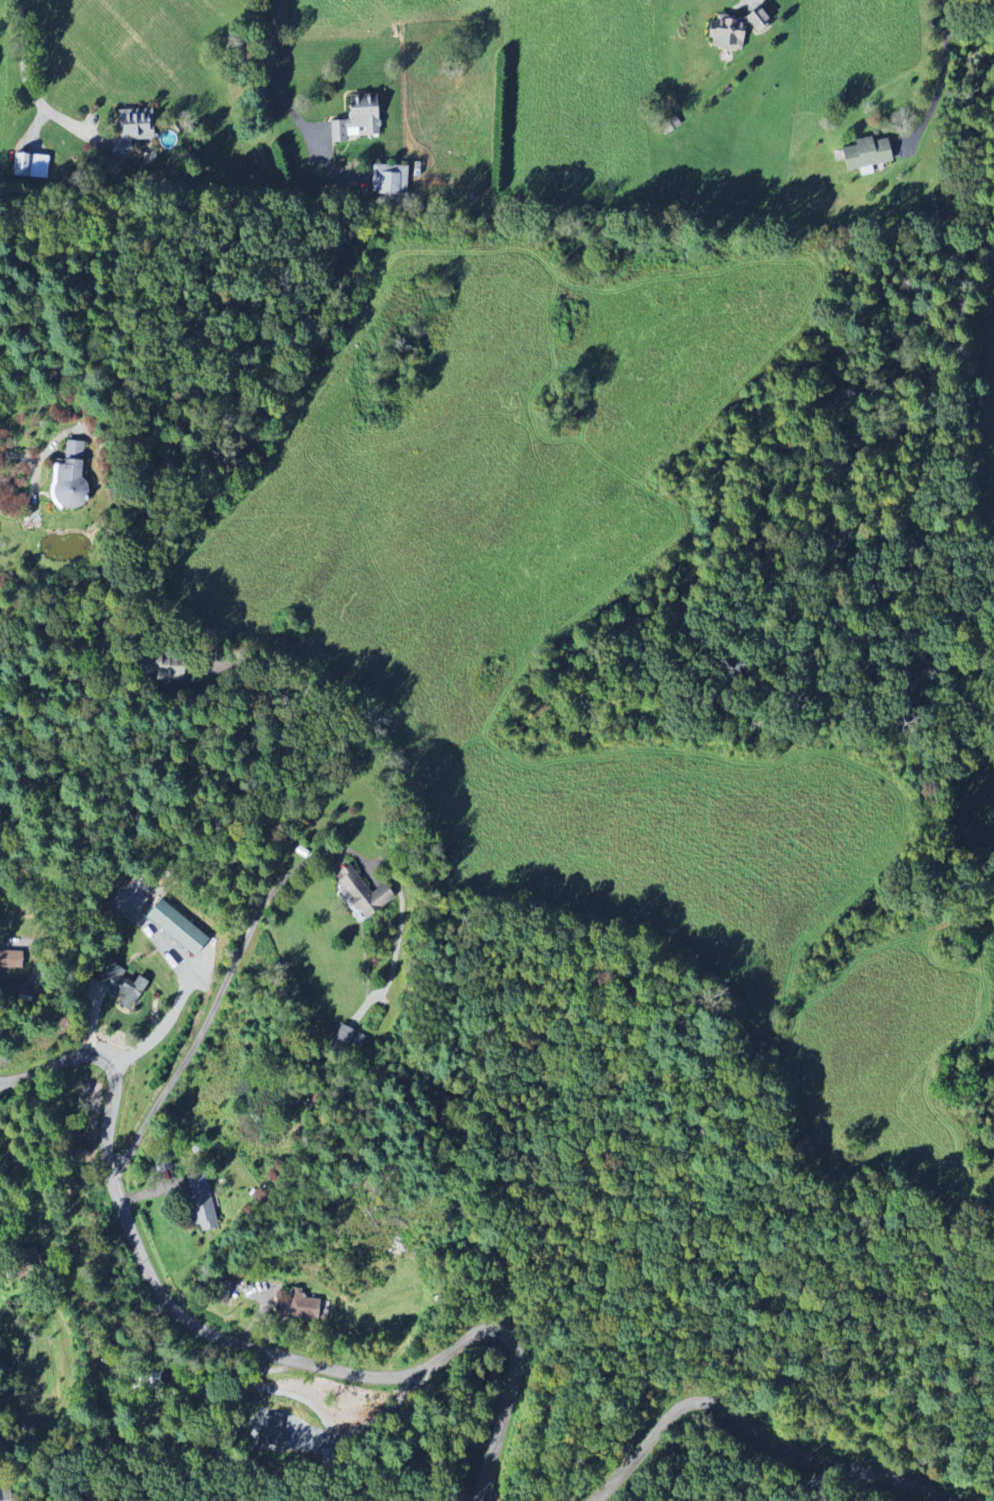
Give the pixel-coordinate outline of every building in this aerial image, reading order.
[(706,46),(737,51),(741,19),(712,15),(710,27),(703,26),(701,37),(708,38),(706,46)] [(351,121),(332,122),(333,143),(347,142),(347,137),(366,136),(384,135),(383,96),(350,97),(351,121)] [(121,110),(121,139),(112,139),(112,148),(108,149),(108,159),(136,158),(135,140),(158,139),(157,109),(121,110)] [(869,166),(887,162),(882,139),(868,141),(867,137),(850,141),(851,146),(836,149),(841,172),(855,169),(857,177),(871,174),(869,166)] [(14,177),(27,177),(49,179),(50,156),(16,154),(14,177)] [(372,197),(408,197),(408,166),(372,166),(372,197)] [(91,443),(69,441),(67,467),(58,466),(55,508),(66,508),(66,507),(86,509),(91,443)] [(399,898),(388,883),(373,894),(365,883),(359,887),(350,875),(355,871),(352,867),(343,873),(345,877),(339,881),(357,907),(360,905),(369,919),(399,898)] [(213,939),(164,901),(150,919),(199,957),(213,939)] [(338,1045),(351,1047),(354,1028),(341,1026),(338,1045)] [(187,1177),(201,1233),(220,1228),(206,1172),(187,1177)] [(323,1300),(307,1298),(308,1291),(293,1289),(291,1304),(283,1303),(281,1321),(320,1326),(323,1300)]
